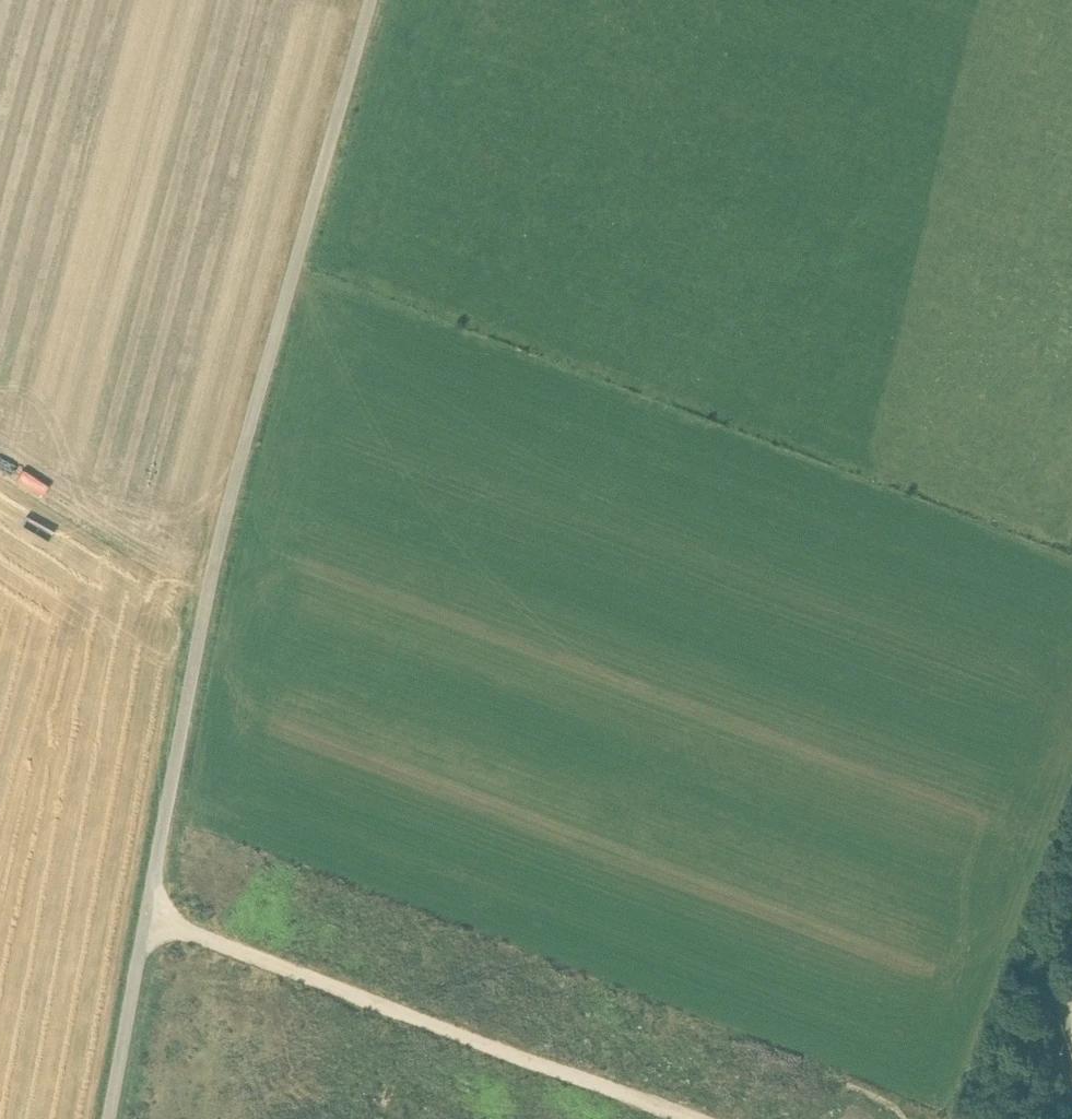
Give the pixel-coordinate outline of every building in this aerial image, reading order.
[(335,1056),(324,1065),(334,1078),(346,1070),(335,1056)] [(456,1080),(467,1088),(478,1074),(466,1066),(456,1080)]
